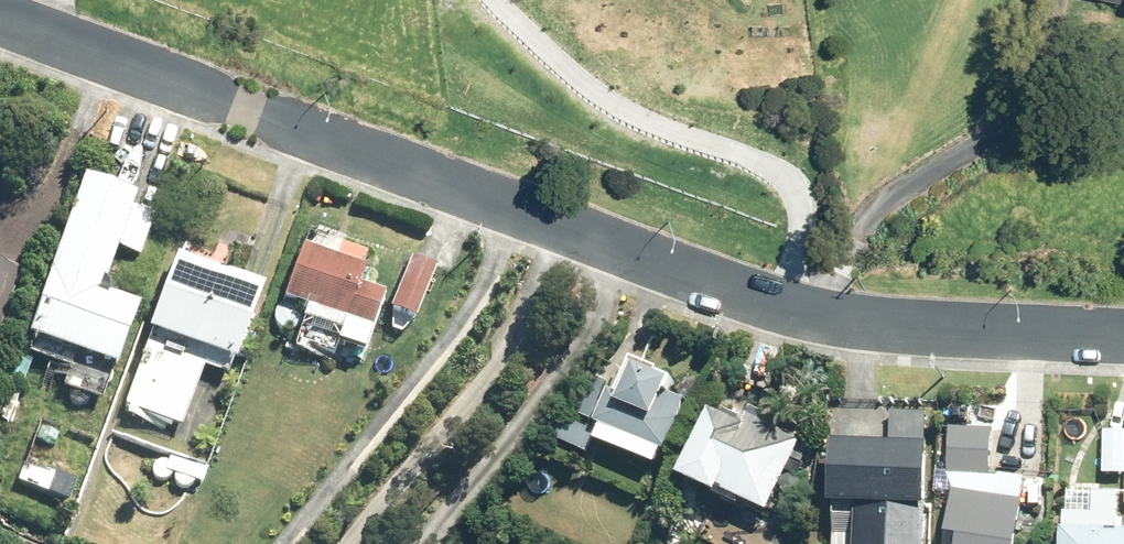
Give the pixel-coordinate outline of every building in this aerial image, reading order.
[(80,169),(21,330),(110,363),(132,302),(115,296),(119,284),(99,277),(132,188),(80,169)] [(355,279),(361,263),(300,241),(281,294),(303,302),(298,315),(335,328),(332,339),(360,349),(382,289),(355,279)] [(141,350),(121,402),(180,424),(201,364),(225,372),(260,280),(173,250),(142,326),(146,327),(138,349),(141,350)] [(408,253),(386,306),(410,316),(432,263),(408,253)] [(13,267),(0,262),(0,303),(13,267)] [(654,366),(655,363),(628,351),(614,387),(606,384),(593,417),(667,448),(681,416),(676,413),(684,395),(664,386),(669,371),(654,366)] [(588,371),(573,408),(591,416),(605,378),(588,371)] [(707,405),(675,469),(714,487),(715,483),(767,507),(800,434),(744,408),(739,419),(707,405)] [(949,422),(947,472),(989,474),(991,424),(949,422)] [(1101,469),(1123,469),(1123,500),(1123,428),(1102,428),(1101,469)] [(827,497),(856,498),(853,543),(921,543),(925,438),(830,434),(827,497)] [(59,471),(76,478),(89,446),(72,439),(59,471)] [(42,491),(50,470),(22,459),(14,480),(42,491)] [(954,543),(1013,543),(1021,497),(951,485),(944,528),(956,530),(954,543)] [(1059,524),(1058,543),(1123,543),(1123,525),(1123,513),(1115,513),(1115,488),(1092,488),(1092,510),(1064,509),(1063,524),(1059,524)]
